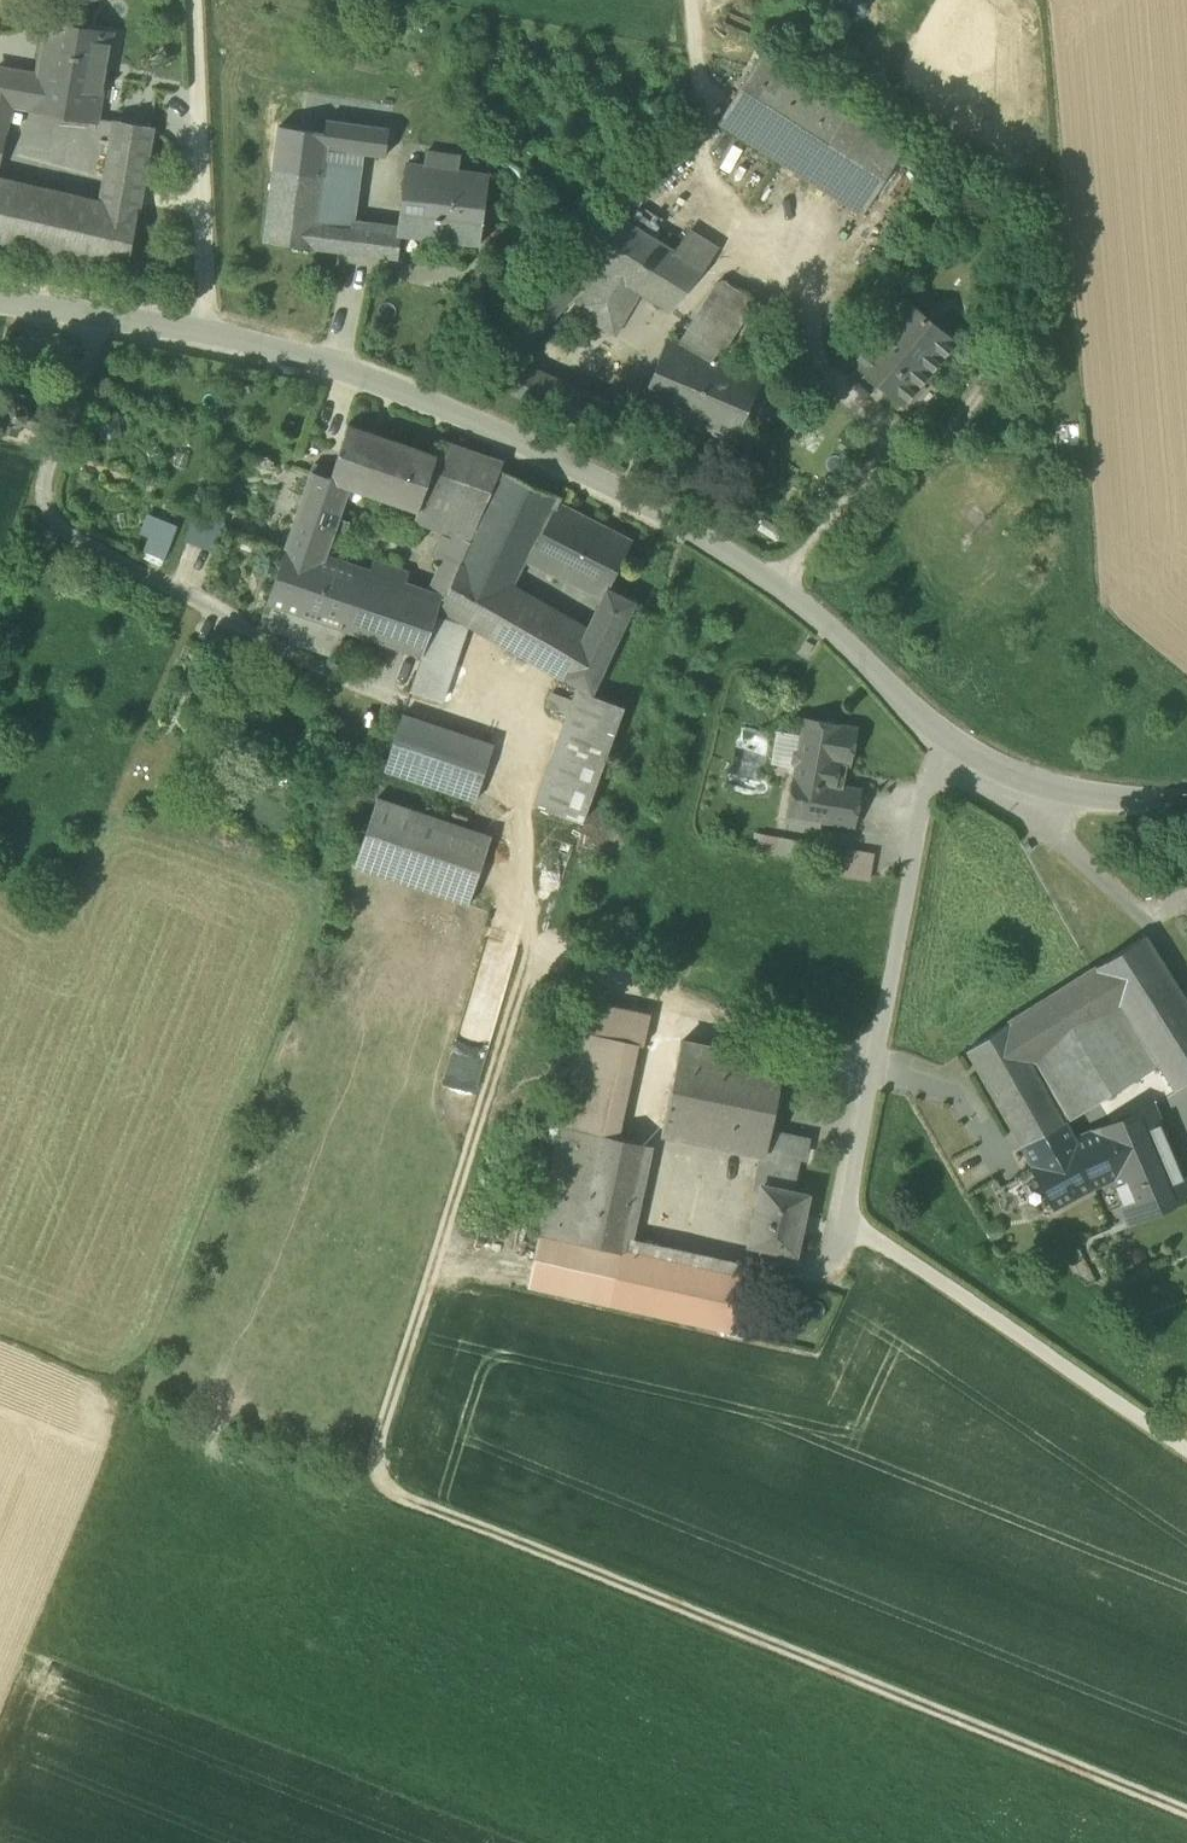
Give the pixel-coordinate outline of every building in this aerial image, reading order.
[(32,108),(96,119),(111,34),(47,23),(38,75),(32,108)] [(861,215),(863,217),(909,146),(810,83),(764,53),(719,124),(861,215)] [(32,108),(38,75),(0,68),(0,102),(10,104),(32,108)] [(10,104),(0,102),(0,150),(10,104)] [(115,120),(105,179),(142,186),(152,126),(115,120)] [(328,135),(326,146),(360,151),(384,154),(388,130),(359,126),(331,122),(330,122),(328,135)] [(281,128),(275,169),(323,175),(326,146),(328,135),(281,128)] [(350,227),(360,151),(326,146),(323,175),(316,222),(350,227)] [(427,152),(425,165),(408,162),(399,233),(400,233),(400,234),(402,234),(402,236),(480,246),(489,174),(458,170),(460,157),(427,152)] [(316,222),(323,175),(275,169),(266,241),(346,252),(350,227),(316,222)] [(139,203),(101,201),(101,202),(0,179),(0,244),(127,273),(139,203)] [(105,179),(101,201),(139,203),(142,186),(105,179)] [(671,312),(705,270),(675,251),(614,213),(577,252),(601,267),(643,294),(671,312)] [(365,229),(350,227),(346,252),(363,254),(365,229)] [(399,233),(365,229),(363,254),(398,258),(402,236),(402,234),(400,234),(400,233),(399,233)] [(692,230),(675,251),(705,270),(722,248),(692,230)] [(513,362),(566,305),(601,267),(577,252),(493,342),(513,362)] [(643,294),(601,267),(566,305),(616,338),(643,294)] [(863,316),(881,331),(900,308),(901,309),(912,296),(893,280),(863,316)] [(681,341),(719,361),(756,301),(723,281),(716,284),(681,341)] [(855,362),(903,403),(948,349),(931,334),(901,309),(900,308),(881,331),(855,362)] [(931,334),(948,349),(964,330),(947,316),(939,325),(931,334)] [(674,413),(732,438),(759,378),(719,361),(681,341),(672,336),(640,412),(669,424),(674,413)] [(492,383),(497,385),(510,363),(508,361),(492,383)] [(627,415),(525,369),(512,392),(628,444),(637,420),(627,415)] [(17,435),(21,423),(33,427),(38,412),(26,408),(31,395),(15,390),(11,402),(0,398),(0,416),(5,418),(1,430),(17,435)] [(119,411),(96,415),(101,440),(123,436),(119,411)] [(349,487),(418,510),(432,471),(437,456),(435,455),(349,425),(333,470),(330,480),(349,487)] [(437,456),(432,471),(475,486),(453,536),(443,560),(427,596),(440,601),(444,603),(461,562),(500,469),(503,461),(440,440),(435,455),(437,456)] [(286,549),(324,561),(332,536),(338,518),(349,487),(330,480),(333,470),(315,463),(286,549)] [(500,469),(461,562),(512,592),(527,562),(560,504),(561,501),(563,497),(500,469)] [(442,532),(453,536),(475,486),(432,471),(418,510),(417,515),(414,522),(442,532)] [(527,562),(602,599),(609,589),(632,541),(560,504),(527,562)] [(223,520),(194,510),(184,537),(213,547),(223,520)] [(150,534),(157,519),(146,514),(140,529),(150,534)] [(350,522),(338,518),(332,536),(343,540),(350,522)] [(765,518),(758,530),(776,542),(784,530),(765,518)] [(175,526),(157,519),(150,534),(143,551),(161,559),(175,526)] [(432,554),(443,560),(453,536),(442,532),(432,554)] [(286,549),(268,603),(260,625),(287,634),(286,639),(337,656),(346,630),(305,616),(324,561),(286,549)] [(422,655),(440,601),(427,596),(404,588),(371,577),(324,561),(305,616),(346,630),(422,655)] [(371,577),(404,588),(408,573),(376,562),(371,577)] [(585,634),(512,592),(461,562),(444,603),(443,608),(468,623),(565,679),(585,634)] [(602,599),(585,634),(565,679),(579,687),(592,695),(637,602),(609,589),(602,599)] [(442,702),(468,623),(443,608),(444,603),(440,601),(422,655),(411,691),(442,702)] [(353,642),(348,641),(343,643),(342,648),(344,653),(350,655),(354,652),(356,647),(353,642)] [(371,648),(366,646),(361,649),(360,654),(362,659),(367,661),(372,658),(374,653),(371,648)] [(625,707),(592,695),(579,687),(536,805),(583,823),(625,707)] [(385,769),(477,800),(495,745),(403,714),(385,769)] [(821,819),(853,825),(859,790),(843,787),(837,786),(842,762),(848,763),(849,763),(855,728),(839,725),(835,720),(828,719),(823,723),(806,720),(803,735),(800,751),(796,752),(796,753),(795,753),(794,761),(794,762),(798,766),(789,813),(821,819)] [(800,751),(803,735),(777,730),(771,761),(798,766),(794,762),(794,761),(795,753),(796,753),(796,752),(800,751)] [(843,787),(848,763),(842,762),(837,786),(843,787)] [(355,866),(469,905),(492,836),(378,798),(355,866)] [(821,819),(789,813),(787,823),(820,829),(821,819)] [(759,852),(795,858),(798,841),(762,834),(759,852)] [(866,883),(872,852),(843,847),(837,878),(866,883)] [(1097,967),(1122,1007),(1157,1062),(1175,1090),(1186,1082),(1186,1001),(1145,935),(1097,967)] [(480,1090),(508,972),(475,965),(447,1082),(480,1090)] [(1034,1164),(1076,1140),(1031,1063),(1122,1007),(1097,967),(969,1049),(1023,1145),(1031,1158),(1034,1164)] [(569,1029),(582,1032),(640,1044),(643,1045),(650,1013),(576,997),(569,1029)] [(1157,1062),(1122,1007),(1031,1063),(1076,1140),(1093,1133),(1121,1121),(1106,1095),(1157,1062)] [(619,1138),(640,1044),(582,1032),(562,1126),(602,1134),(619,1138)] [(765,1154),(766,1155),(771,1131),(784,1063),(681,1041),(662,1132),(765,1154)] [(1129,1221),(1186,1197),(1186,1184),(1154,1107),(1121,1121),(1093,1133),(1112,1179),(1129,1221)] [(538,1233),(579,1242),(602,1134),(562,1126),(538,1233)] [(758,1186),(764,1187),(764,1184),(793,1190),(800,1155),(805,1156),(809,1139),(771,1131),(766,1155),(765,1154),(758,1186)] [(1112,1179),(1093,1133),(1076,1140),(1034,1164),(1032,1165),(1055,1206),(1112,1179)] [(619,1138),(602,1134),(579,1242),(621,1251),(622,1248),(644,1144),(619,1138)] [(622,1248),(744,1275),(746,1263),(634,1238),(654,1146),(644,1144),(622,1248)] [(810,1194),(793,1190),(764,1184),(764,1187),(752,1244),(798,1253),(810,1194)] [(527,1286),(609,1304),(621,1251),(579,1242),(538,1233),(527,1286)] [(622,1248),(621,1251),(609,1304),(731,1332),(744,1275),(622,1248)]
